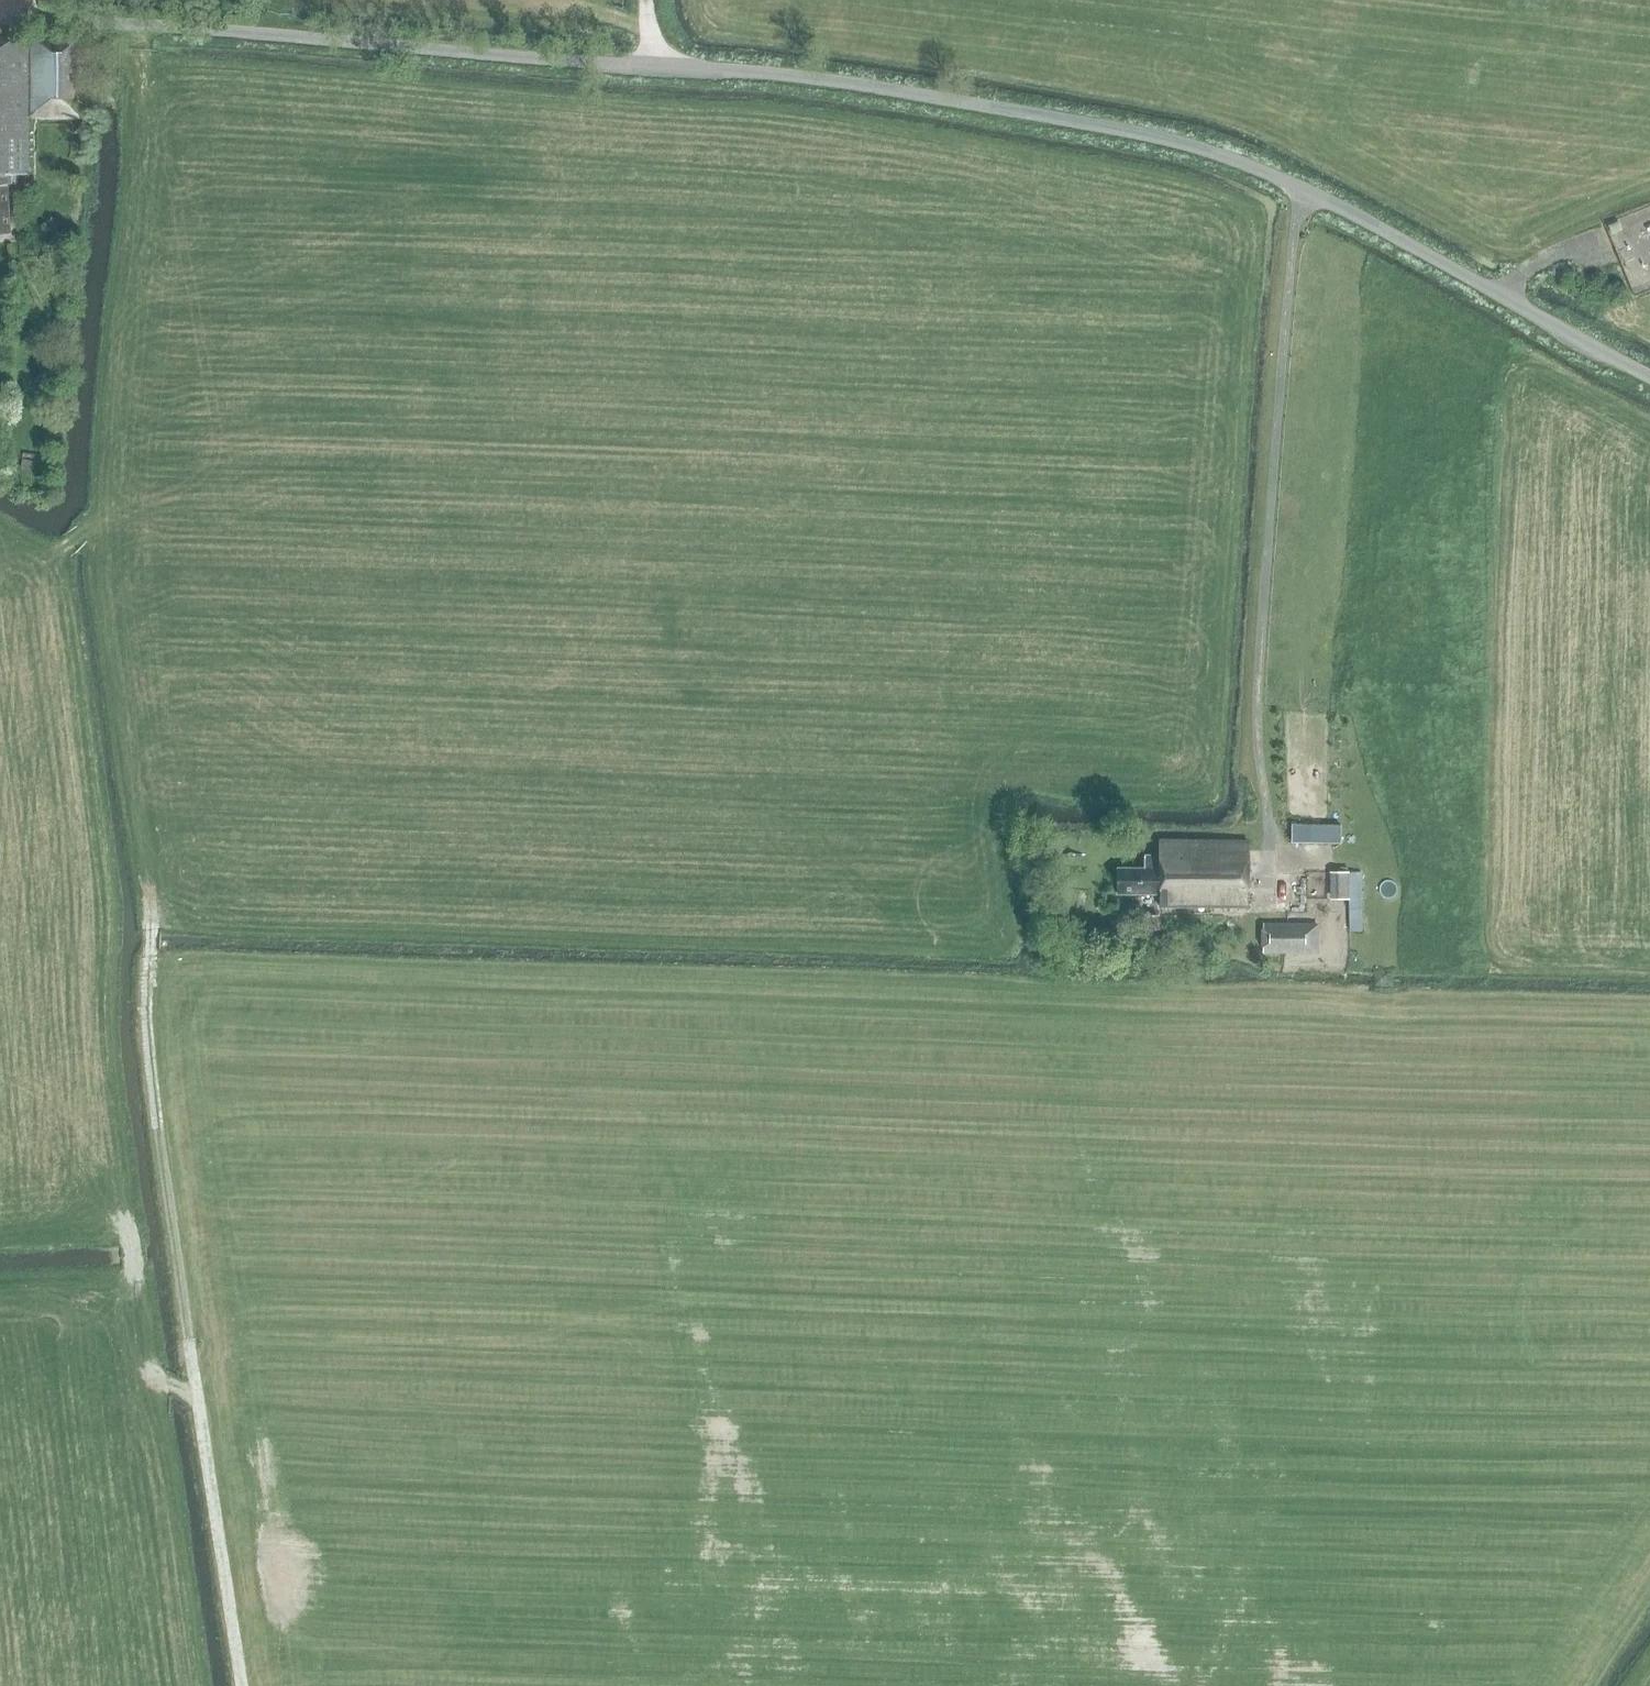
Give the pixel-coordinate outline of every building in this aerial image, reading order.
[(92,38),(0,38),(0,235),(10,234),(10,175),(29,175),(29,116),(92,116),(92,38)] [(1649,285),(1649,204),(1610,219),(1636,290),(1649,285)] [(1247,843),(1160,843),(1160,858),(1143,858),(1143,870),(1117,870),(1117,895),(1160,895),(1160,909),(1247,909),(1247,843)] [(1362,930),(1363,872),(1330,872),(1330,899),(1349,899),(1349,930),(1362,930)] [(1318,923),(1262,922),(1262,953),(1318,954),(1318,923)]
